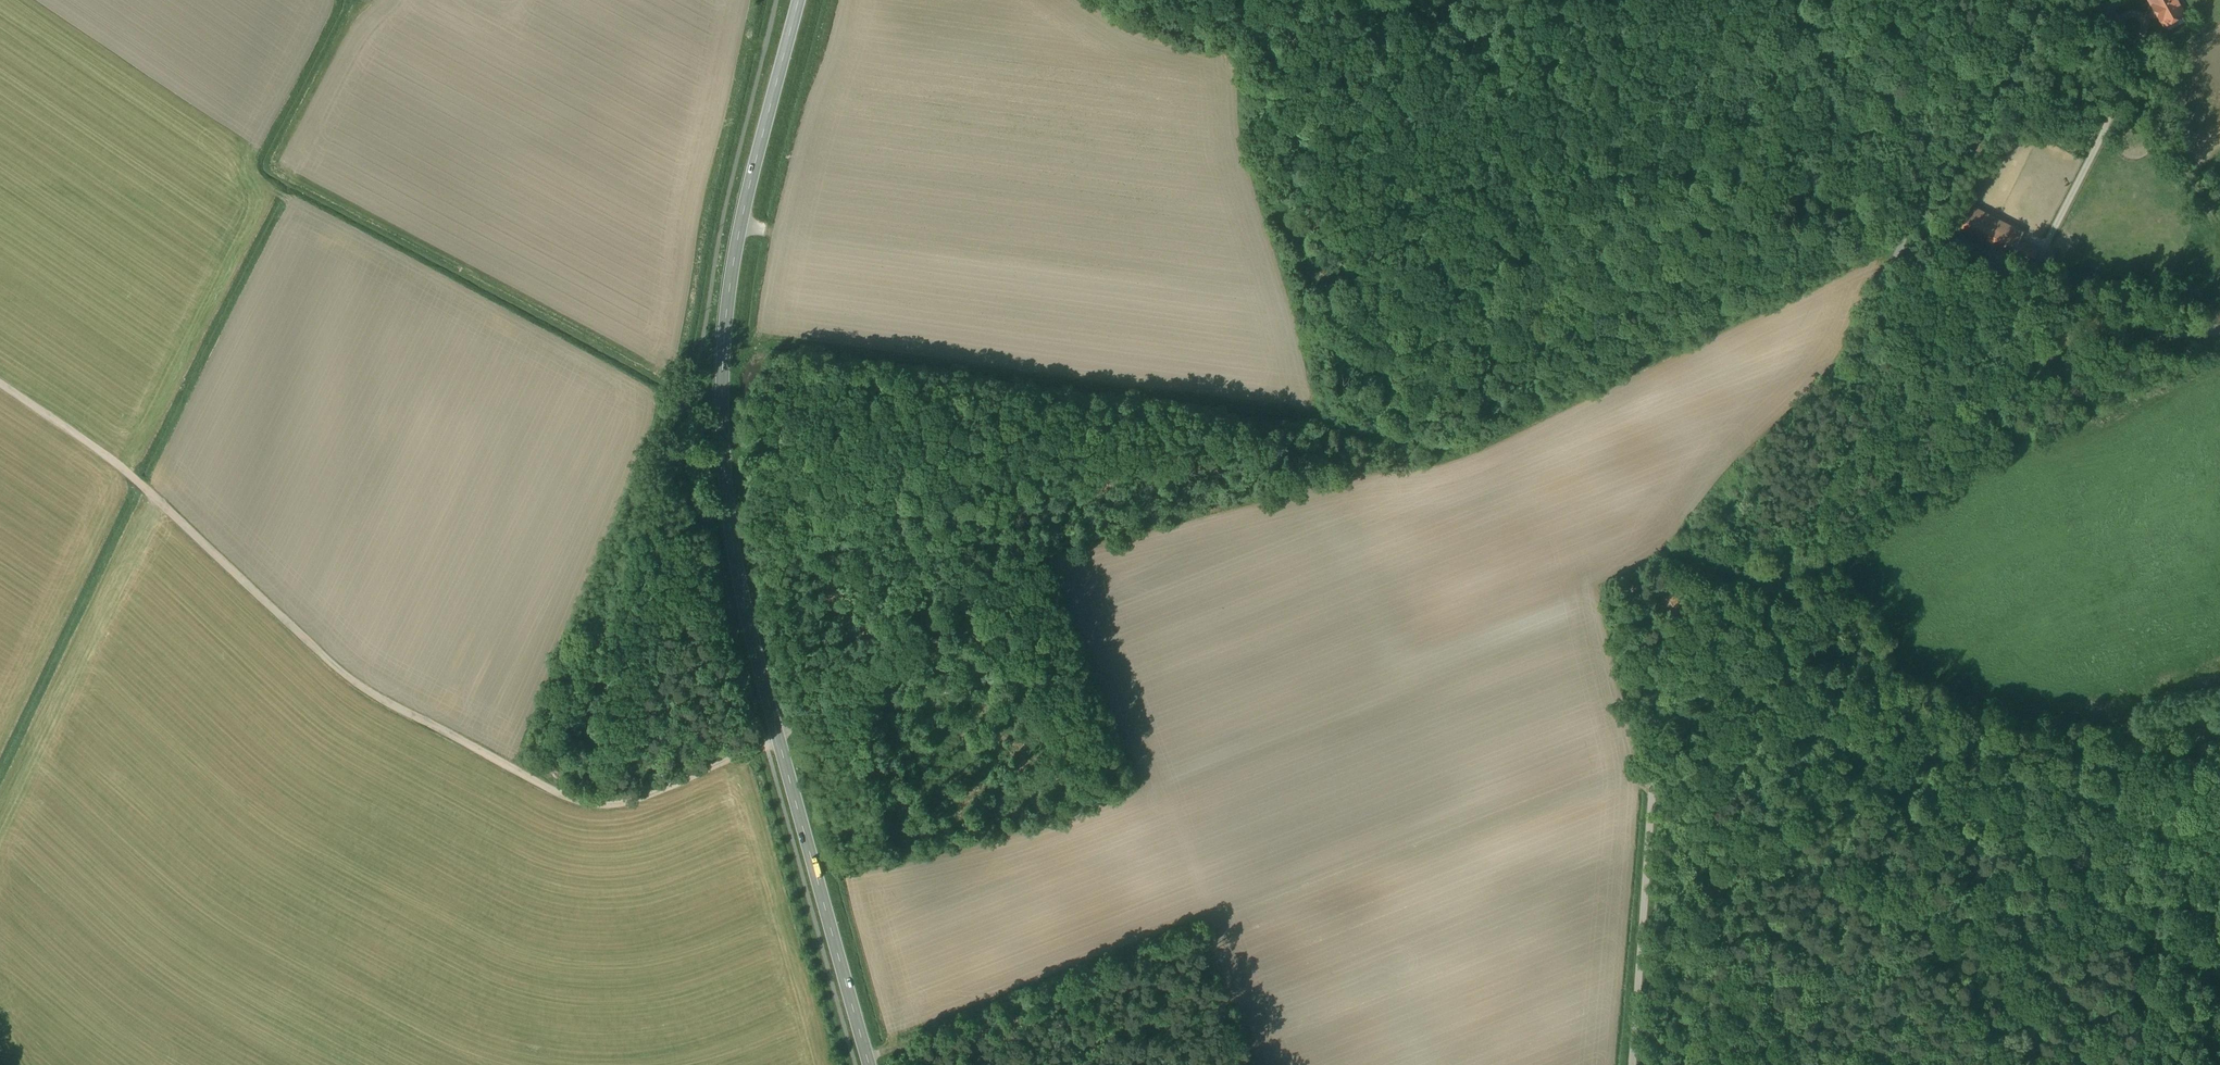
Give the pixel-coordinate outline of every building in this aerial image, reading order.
[(2163,26),(2184,14),(2176,0),(2148,0),(2163,26)] [(2021,231),(1967,203),(1955,226),(2009,254),(2021,231)]
